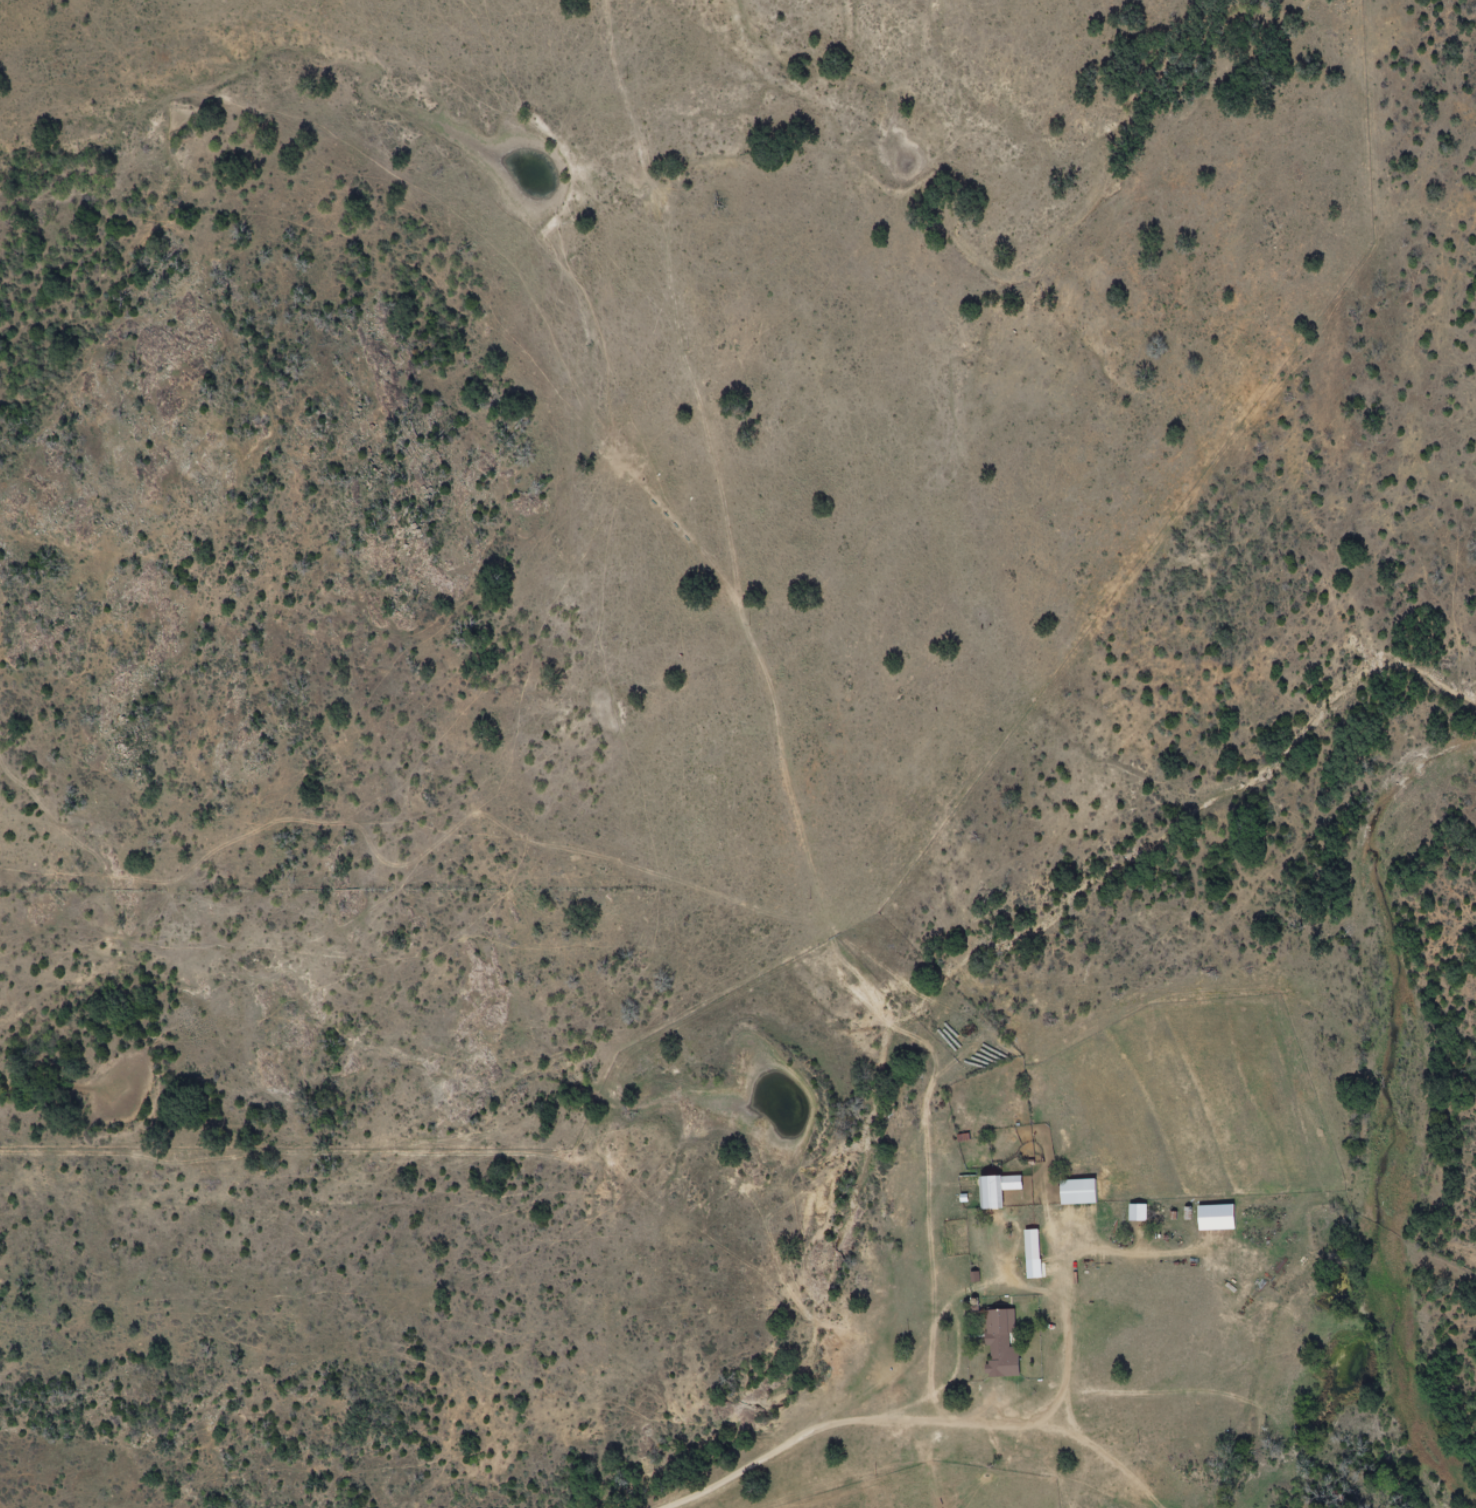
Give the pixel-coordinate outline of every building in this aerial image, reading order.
[(982,1176),(982,1209),(1001,1209),(1001,1176),(982,1176)] [(1097,1204),(1097,1180),(1061,1180),(1061,1204),(1097,1204)] [(1130,1220),(1147,1220),(1147,1204),(1130,1204),(1130,1220)] [(1025,1260),(1040,1260),(1040,1229),(1025,1229),(1025,1260)] [(1016,1309),(988,1309),(988,1377),(1020,1377),(1020,1359),(1009,1359),(1009,1333),(1016,1333),(1016,1309)]
